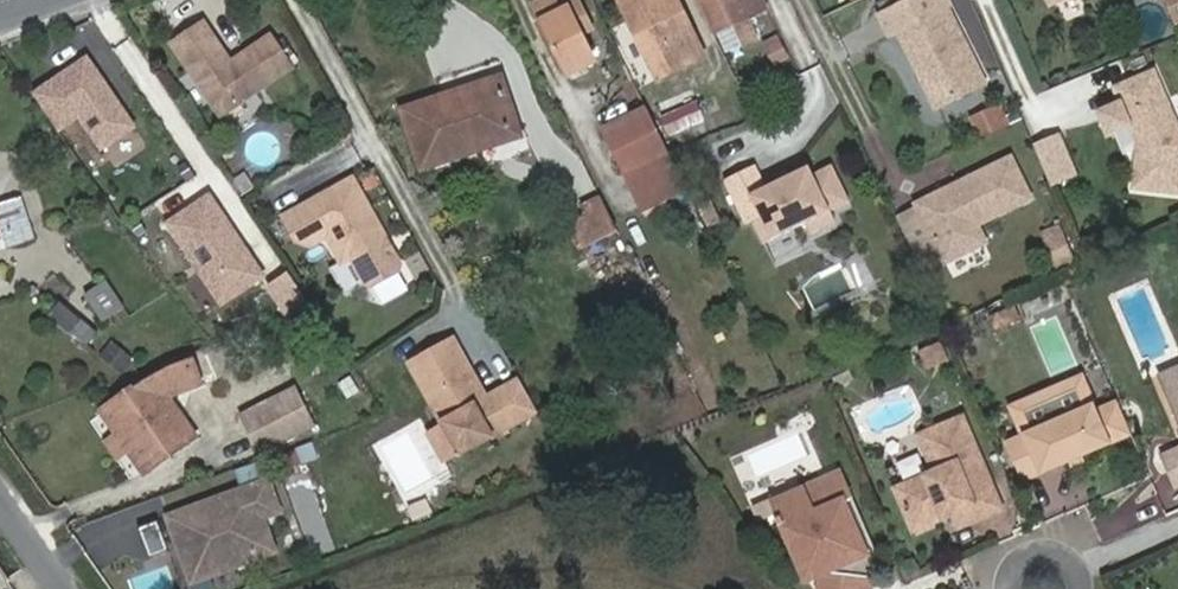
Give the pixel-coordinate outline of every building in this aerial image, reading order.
[(558,0),(541,0),(533,4),(570,76),(597,62),(580,33),(592,27),(580,2),(563,10),(558,0)] [(563,10),(580,2),(579,0),(558,0),(563,10)] [(626,0),(619,0),(634,30),(640,27),(626,0)] [(640,27),(634,30),(659,79),(706,56),(678,0),(626,0),(640,27)] [(717,33),(734,25),(744,48),(759,41),(749,18),(768,9),(764,0),(701,0),(717,33)] [(877,11),(890,38),(898,34),(936,111),(994,83),(954,0),(900,0),(877,11)] [(1176,25),(1177,24),(1177,0),(1165,0),(1176,25)] [(204,24),(172,45),(221,117),(291,70),(271,37),(231,64),(204,24)] [(773,69),(791,61),(780,35),(762,43),(773,69)] [(141,130),(88,56),(32,96),(61,137),(79,124),(102,157),(141,130)] [(1115,87),(1121,102),(1100,111),(1110,133),(1131,122),(1139,141),(1134,184),(1177,188),(1177,127),(1153,70),(1115,87)] [(402,109),(422,170),(521,137),(502,77),(402,109)] [(668,136),(706,121),(698,102),(661,117),(668,136)] [(972,116),(977,140),(1012,133),(1007,108),(972,116)] [(658,127),(614,149),(626,173),(670,152),(658,127)] [(1035,144),(1049,189),(1079,180),(1065,134),(1035,144)] [(1013,155),(894,212),(924,275),(990,244),(981,225),(1034,200),(1013,155)] [(755,165),(725,180),(746,224),(753,221),(764,244),(806,223),(811,233),(836,222),(831,211),(850,202),(832,166),(813,175),(809,167),(767,188),(755,165)] [(354,178),(284,219),(298,243),(314,248),(330,238),(345,264),(355,258),(370,282),(378,285),(402,270),(404,262),(354,178)] [(268,275),(210,188),(163,220),(222,306),(268,275)] [(582,254),(620,234),(602,198),(563,217),(582,254)] [(5,238),(8,248),(36,238),(23,199),(0,207),(0,240),(5,238)] [(1057,273),(1077,265),(1061,225),(1041,233),(1057,273)] [(87,296),(104,321),(124,306),(107,282),(87,296)] [(87,346),(100,331),(60,300),(48,315),(87,346)] [(448,339),(407,364),(442,424),(484,400),(448,339)] [(111,340),(99,358),(124,374),(136,356),(111,340)] [(942,342),(918,352),(926,372),(951,362),(942,342)] [(145,383),(103,414),(118,435),(107,443),(118,460),(129,452),(145,474),(198,436),(172,398),(204,384),(194,359),(184,363),(160,374),(145,383)] [(1177,385),(1177,369),(1159,376),(1165,390),(1173,387),(1177,385)] [(1084,375),(1013,406),(1025,434),(1007,442),(1025,482),(1136,434),(1118,394),(1096,404),(1084,375)] [(1177,418),(1177,397),(1173,387),(1165,390),(1177,418)] [(243,415),(262,451),(314,425),(295,389),(243,415)] [(978,502),(985,518),(1004,509),(964,416),(920,435),(935,472),(896,489),(914,530),(952,513),(978,502)] [(295,445),(298,464),(318,460),(315,442),(295,445)] [(1164,455),(1177,487),(1177,449),(1164,455)] [(811,579),(820,575),(821,588),(873,588),(873,580),(868,579),(869,556),(844,499),(852,496),(842,472),(771,502),(777,516),(782,526),(786,525),(811,579)] [(279,512),(268,481),(169,517),(180,549),(198,542),(210,576),(264,556),(252,523),(262,518),(279,512)] [(1104,539),(1166,517),(1158,496),(1096,519),(1104,539)] [(771,502),(755,509),(761,523),(777,516),(771,502)] [(960,529),(985,518),(978,502),(952,513),(960,529)] [(252,523),(264,556),(275,552),(262,518),(252,523)] [(169,553),(157,522),(138,529),(149,560),(169,553)] [(180,549),(193,582),(210,576),(198,542),(180,549)] [(128,578),(132,588),(174,588),(177,588),(168,564),(128,578)]
